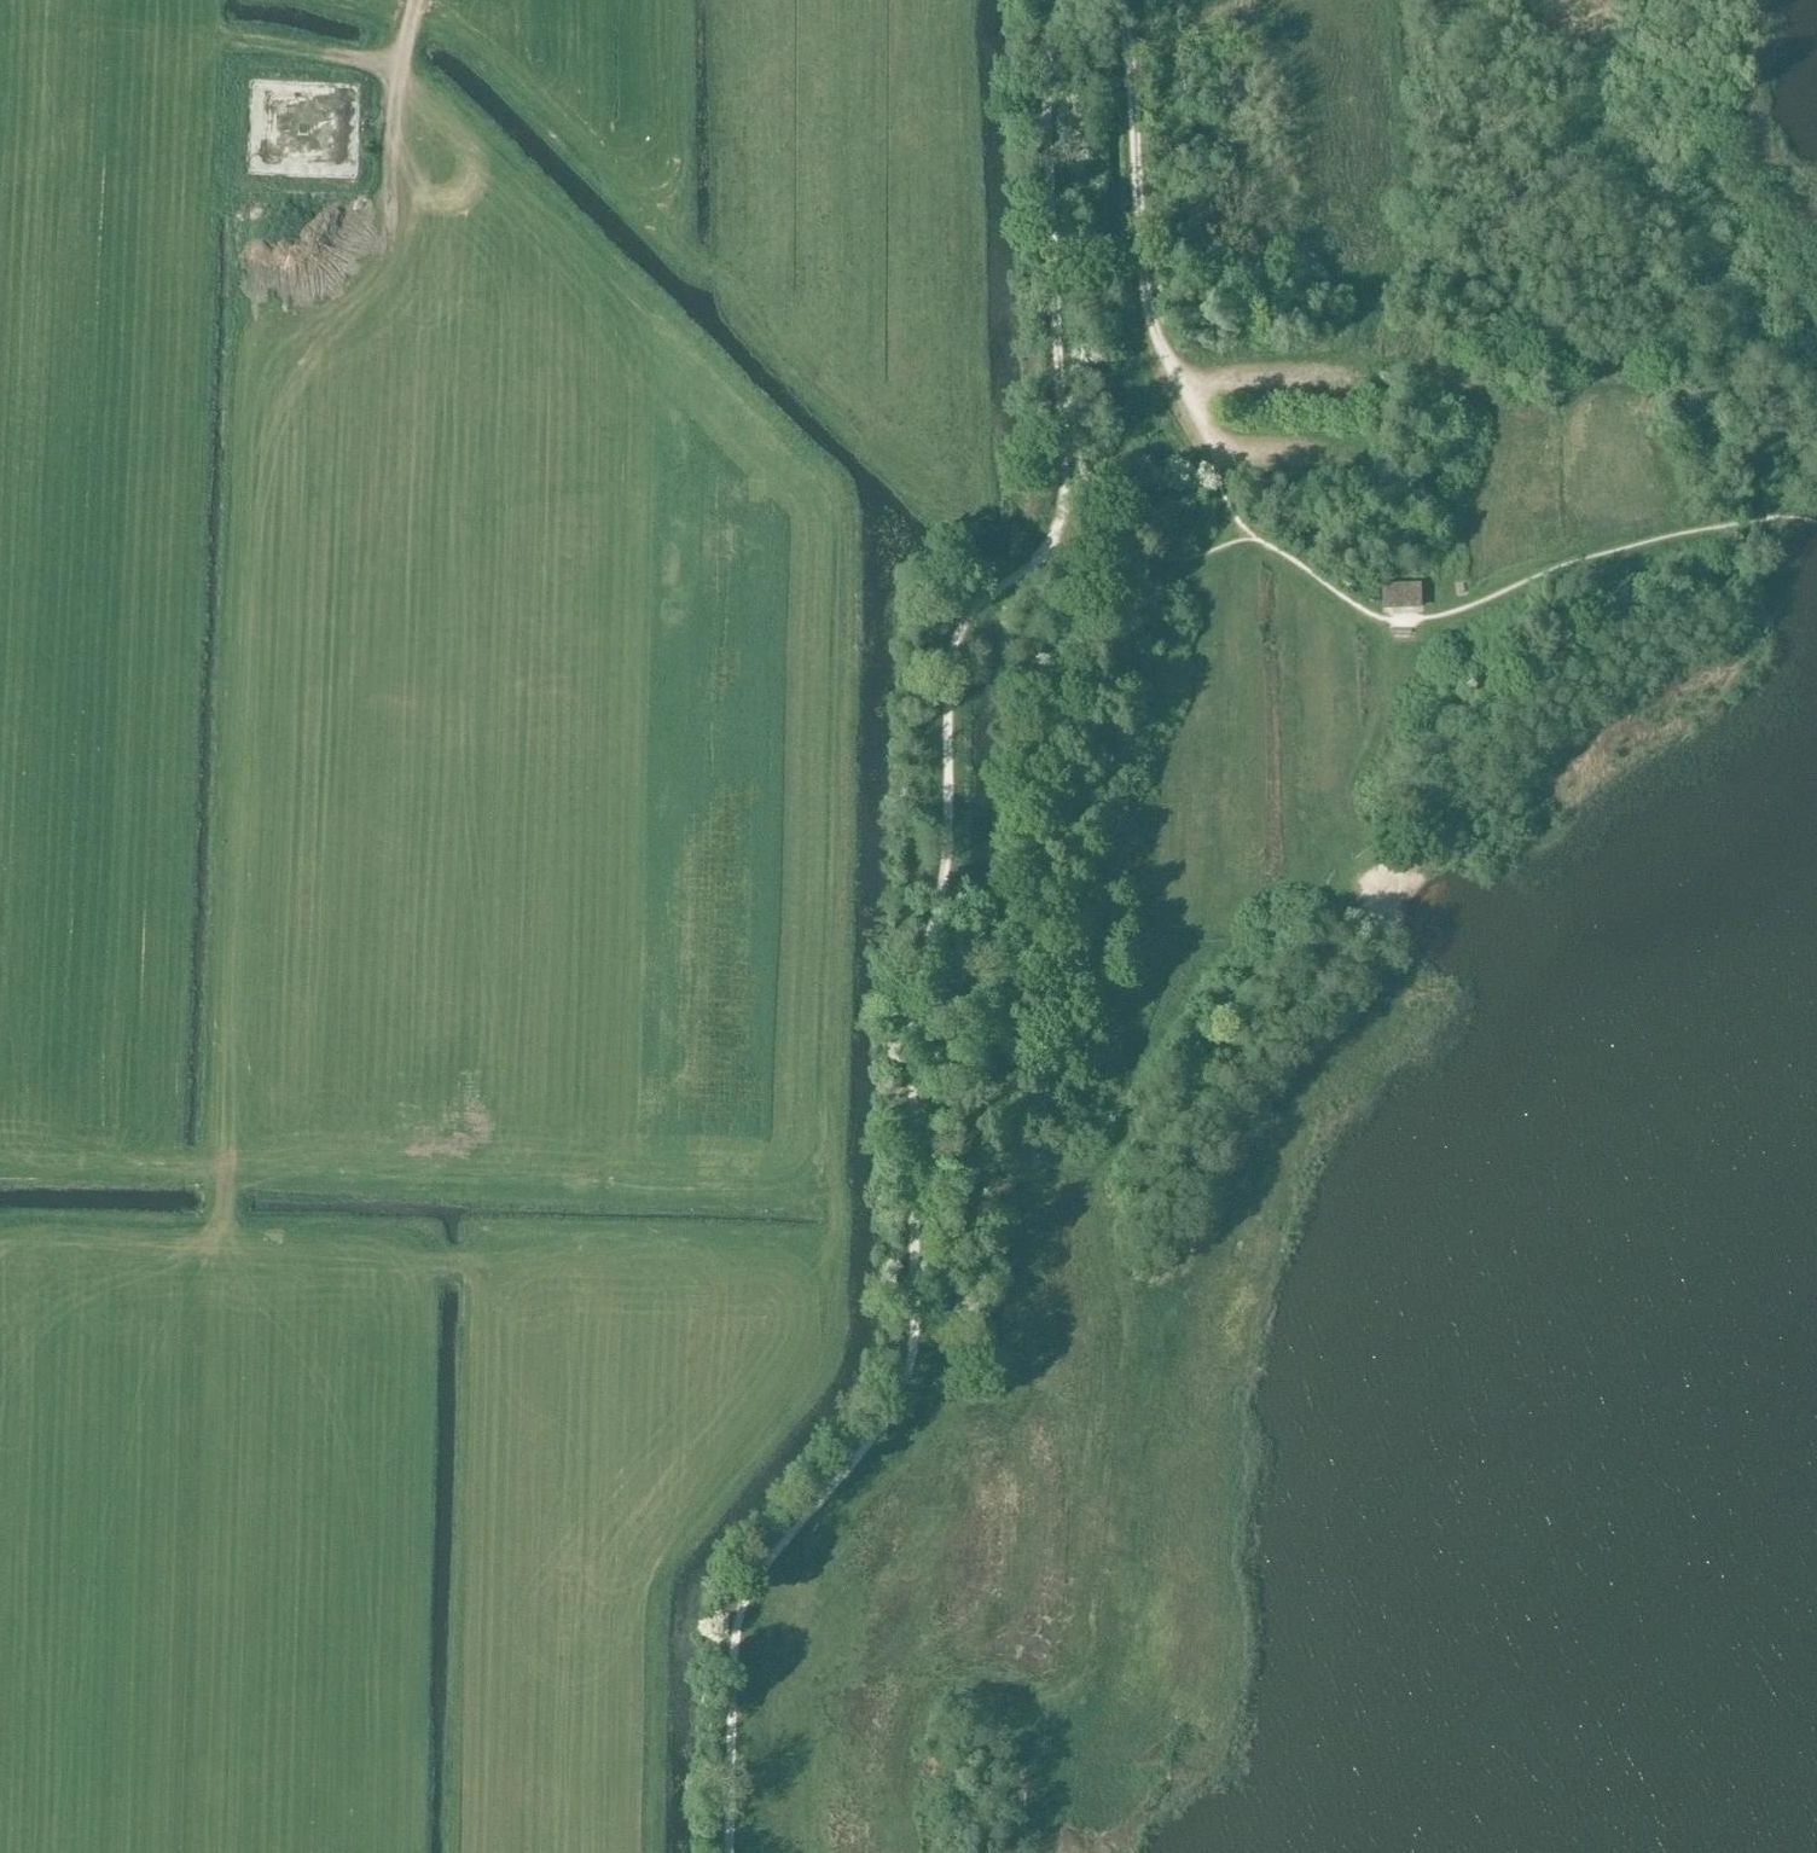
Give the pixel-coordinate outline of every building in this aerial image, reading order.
[(310,132),(310,124),(299,124),(299,132),(310,132)] [(1420,585),(1383,586),(1384,608),(1421,606),(1420,585)]
